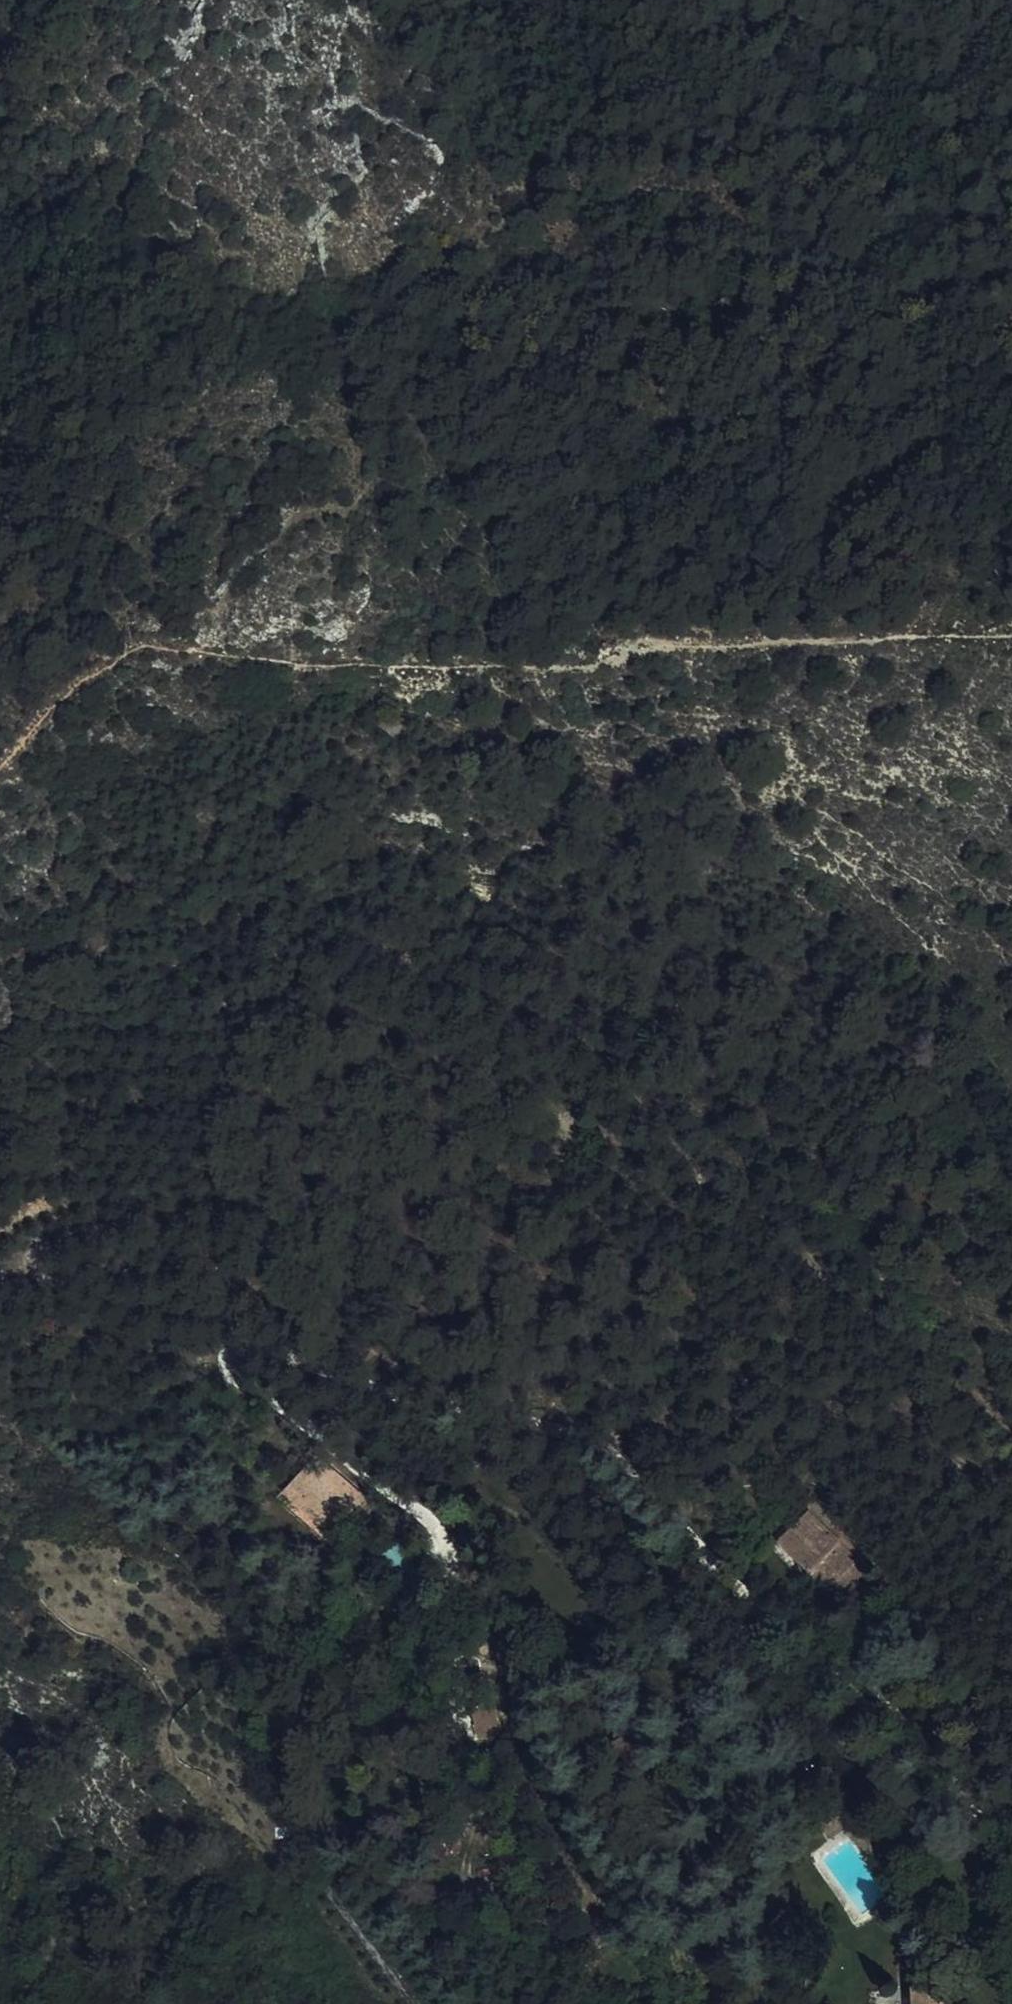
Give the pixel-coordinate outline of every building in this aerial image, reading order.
[(404,1525),(331,1477),(302,1521),(374,1569),(404,1525)] [(818,1534),(836,1552),(848,1541),(820,1513),(809,1525),(818,1534)] [(818,1534),(794,1561),(824,1591),(819,1595),(837,1614),(867,1584),(856,1573),(836,1552),(818,1534)] [(856,1573),(868,1561),(848,1541),(836,1552),(856,1573)] [(878,1595),(867,1584),(837,1614),(852,1629),(873,1608),(869,1604),(878,1595)]
